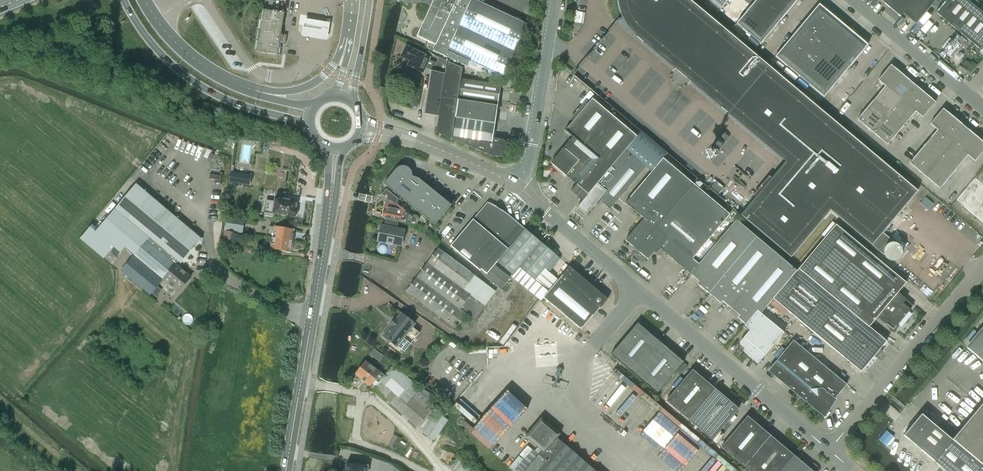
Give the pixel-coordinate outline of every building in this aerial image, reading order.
[(474,0),(433,0),(416,37),(435,46),(432,51),(467,67),(470,62),(502,78),(527,25),(474,0)] [(621,15),(623,19),(624,21),(626,24),(627,27),(630,29),(631,31),(632,32),(635,35),(636,36),(728,113),(769,66),(690,0),(617,0),(617,1),(618,5),(618,7),(619,9),(619,10),(620,12),(620,14),(621,15)] [(722,11),(731,0),(709,0),(722,11)] [(736,24),(761,45),(798,0),(757,0),(736,24)] [(936,0),(886,0),(887,1),(884,4),(889,8),(892,5),(915,25),(936,0)] [(979,49),(982,45),(982,13),(967,0),(945,0),(935,12),(979,49)] [(775,57),(799,77),(825,98),(868,45),(819,4),(775,57)] [(279,54),(286,12),(265,8),(258,51),(279,54)] [(304,19),(302,36),(327,39),(330,23),(304,19)] [(923,33),(934,42),(941,33),(931,24),(923,33)] [(405,45),(400,57),(408,61),(406,66),(422,73),(425,68),(431,71),(424,114),(441,117),(443,122),(442,122),(441,122),(441,123),(440,123),(440,124),(440,125),(439,125),(439,126),(439,127),(439,128),(439,129),(439,130),(440,130),(440,131),(440,132),(441,132),(441,133),(442,133),(443,133),(450,137),(450,139),(451,139),(451,138),(456,109),(460,80),(462,69),(438,58),(436,63),(430,60),(431,57),(430,57),(429,57),(426,55),(426,54),(405,45)] [(958,57),(953,62),(968,74),(975,65),(967,58),(964,62),(958,57)] [(860,116),(857,119),(887,144),(890,141),(915,111),(922,117),(935,102),(932,99),(916,86),(913,83),(909,81),(910,80),(894,67),(894,68),(891,65),(878,80),(885,86),(860,115),(860,116)] [(872,245),(883,232),(917,191),(769,66),(728,113),(785,161),(740,215),(791,257),(830,210),(872,245)] [(456,109),(451,138),(493,156),(495,157),(497,157),(499,157),(501,156),(503,155),(505,154),(506,153),(507,151),(508,149),(508,147),(508,145),(507,143),(506,140),(493,138),(502,87),(460,80),(456,109)] [(575,137),(553,163),(590,194),(628,150),(626,149),(637,135),(595,99),(567,131),(575,137)] [(974,161),(982,151),(982,142),(968,130),(962,124),(954,118),(946,111),(943,108),(930,124),(937,130),(912,159),(909,163),(939,188),(942,185),(943,185),(967,155),(974,161)] [(590,194),(579,208),(588,216),(601,200),(612,209),(648,168),(628,150),(590,194)] [(639,250),(695,184),(665,159),(628,203),(646,219),(628,240),(639,250)] [(435,226),(452,205),(422,179),(413,179),(413,176),(413,174),(412,172),(409,169),(407,168),(404,167),(400,167),(398,169),(385,184),(435,226)] [(251,174),(231,171),(230,182),(250,185),(251,174)] [(975,177),(956,200),(982,223),(982,183),(975,177)] [(134,255),(159,276),(161,277),(178,292),(191,276),(176,264),(178,260),(181,263),(202,238),(137,182),(95,231),(89,226),(79,237),(102,258),(112,246),(120,253),(125,247),(134,255)] [(639,250),(651,260),(657,252),(659,254),(663,249),(686,269),(694,259),(692,258),(729,214),(695,184),(639,250)] [(297,208),(299,201),(276,197),(275,201),(268,200),(266,212),(297,217),(298,208),(297,208)] [(490,272),(499,261),(526,229),(508,213),(489,202),(453,245),(483,270),(485,268),(490,272)] [(397,220),(410,223),(411,216),(397,206),(397,207),(385,205),(383,218),(397,220)] [(264,219),(276,221),(277,214),(265,212),(264,219)] [(397,220),(383,218),(385,218),(383,226),(382,226),(381,231),(379,231),(378,236),(380,236),(380,239),(400,242),(402,229),(396,228),(398,221),(410,223),(397,220)] [(710,295),(758,238),(737,221),(692,274),(701,282),(700,288),(710,295)] [(800,270),(870,328),(878,318),(893,330),(913,306),(898,294),(907,284),(837,225),(800,270)] [(274,237),(294,240),(296,233),(294,233),(295,229),(276,226),(274,237)] [(526,229),(499,261),(515,275),(521,267),(541,283),(561,259),(526,229)] [(235,247),(237,233),(225,231),(223,245),(235,247)] [(895,260),(896,260),(898,259),(899,258),(900,257),(901,256),(901,255),(901,254),(902,253),(902,252),(902,251),(902,250),(901,249),(901,248),(901,247),(900,247),(900,246),(899,245),(897,244),(896,243),(895,243),(883,232),(872,245),(884,255),(885,256),(886,258),(887,259),(888,259),(889,260),(890,260),(891,261),(892,261),(893,261),(894,261),(895,260)] [(294,240),(274,237),(272,248),(291,251),(292,247),(293,248),(294,240)] [(758,311),(762,315),(774,300),(798,272),(758,238),(710,295),(718,302),(723,301),(742,316),(741,321),(746,326),(758,311)] [(465,315),(476,300),(463,290),(474,275),(437,248),(405,292),(456,330),(466,316),(465,315)] [(120,271),(150,295),(163,280),(133,255),(120,271)] [(486,278),(501,290),(510,278),(495,266),(486,278)] [(558,281),(545,297),(584,329),(602,307),(603,309),(610,300),(575,270),(570,266),(558,281)] [(798,272),(774,300),(862,374),(887,343),(870,328),(800,270),(798,272)] [(532,289),(516,275),(515,276),(513,275),(512,276),(530,292),(532,289)] [(758,311),(746,326),(745,327),(750,332),(742,342),(742,343),(742,345),(741,346),(745,349),(744,351),(744,352),(745,353),(759,365),(785,333),(762,315),(758,311)] [(392,326),(384,336),(391,342),(388,346),(402,357),(421,333),(413,327),(416,324),(402,313),(397,319),(391,325),(392,326)] [(636,374),(662,343),(639,323),(613,354),(636,374)] [(967,348),(967,347),(967,348),(982,362),(982,329),(967,348)] [(823,416),(848,386),(794,341),(770,371),(823,416)] [(662,343),(636,374),(659,394),(686,363),(662,343)] [(374,349),(370,354),(379,360),(383,356),(374,349)] [(373,390),(417,428),(434,440),(447,420),(437,413),(438,412),(435,410),(435,411),(433,409),(434,408),(432,407),(438,399),(419,387),(393,366),(384,377),(365,361),(354,374),(369,387),(376,378),(380,381),(373,390)] [(691,421),(717,390),(694,370),(668,401),(691,421)] [(717,390),(691,421),(714,441),(740,410),(717,390)] [(491,448),(523,410),(504,394),(472,431),(491,448)] [(953,440),(982,465),(982,404),(953,440)] [(953,440),(922,415),(904,437),(935,462),(953,440)] [(795,456),(749,417),(722,448),(750,470),(782,470),(795,456)] [(556,431),(559,428),(555,424),(552,428),(541,418),(525,437),(544,454),(541,457),(546,462),(538,470),(593,470),(557,439),(560,435),(556,431)] [(953,440),(935,462),(945,470),(982,470),(982,465),(953,440)] [(470,470),(466,468),(469,464),(457,456),(450,467),(454,470),(471,470),(470,470)] [(782,470),(813,470),(795,456),(782,470)]
